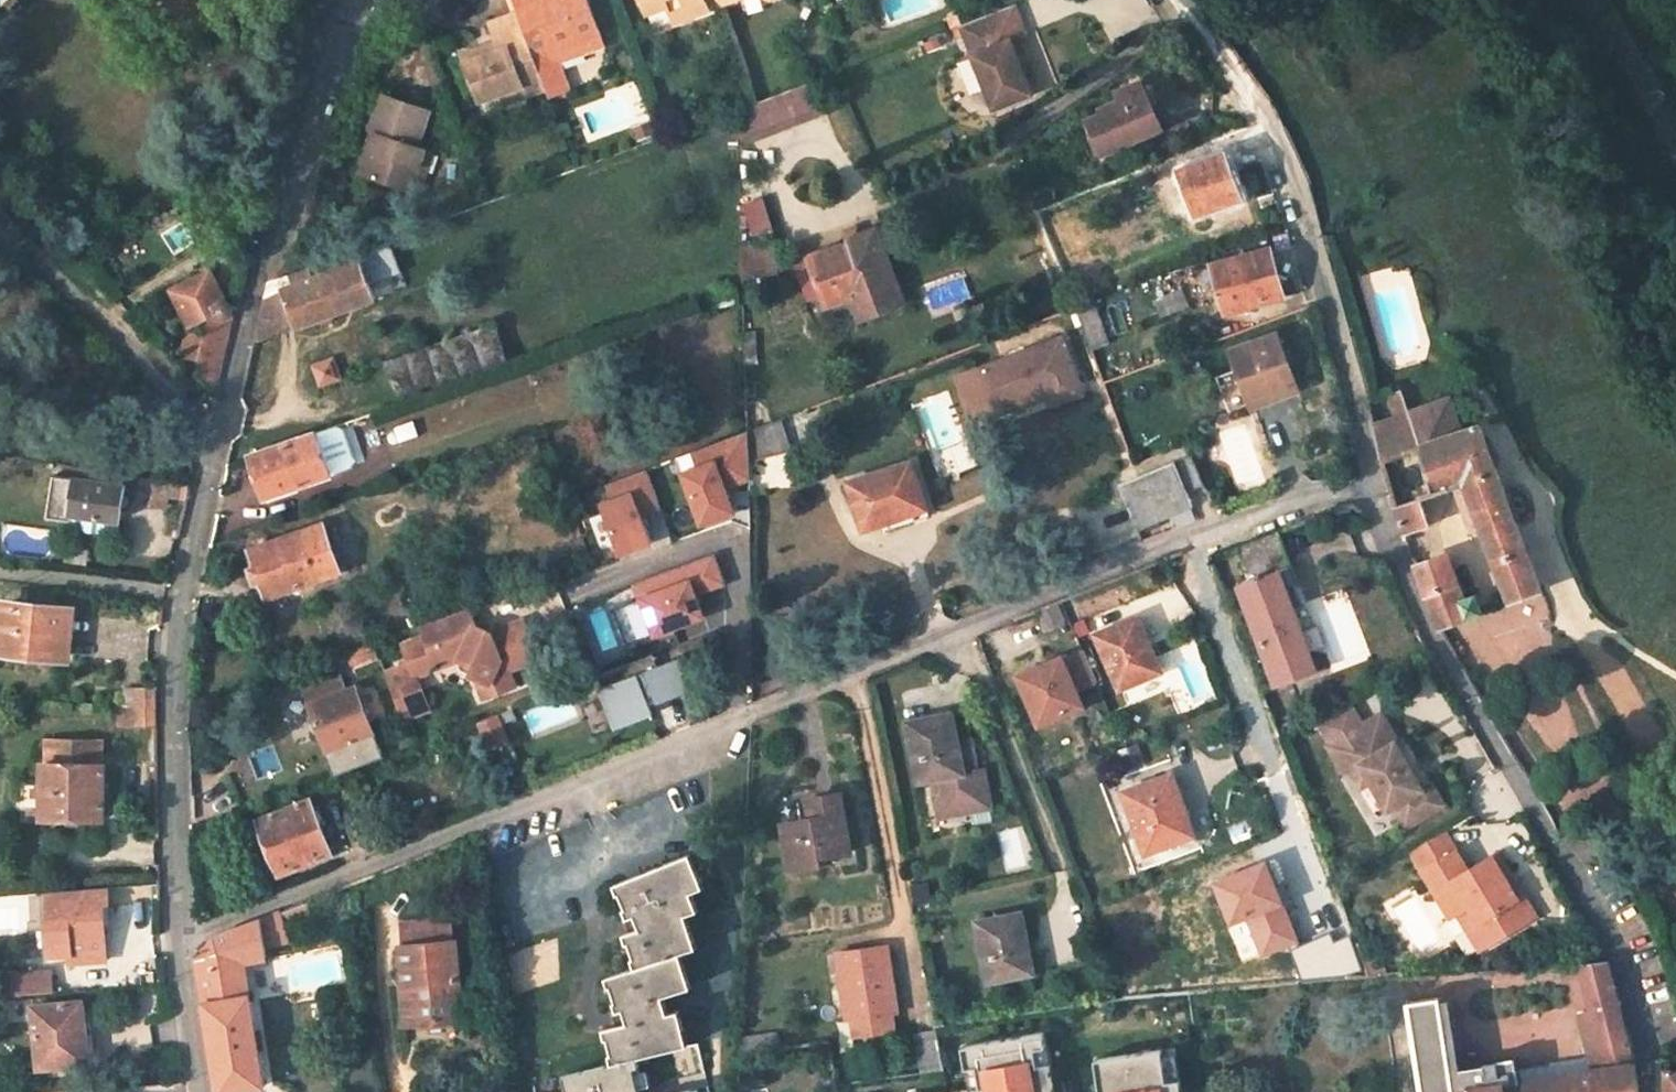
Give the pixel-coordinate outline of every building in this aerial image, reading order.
[(512,15),(521,12),(517,1),(516,0),(506,0),(512,15)] [(593,0),(521,0),(517,1),(521,12),(545,77),(548,86),(569,79),(562,58),(608,42),(593,0)] [(648,10),(674,0),(645,0),(648,10)] [(682,19),(714,6),(712,0),(699,0),(692,2),(691,0),(674,0),(682,19)] [(1032,33),(1020,2),(967,22),(966,23),(997,107),(1036,92),(1016,39),(1032,33)] [(464,54),(481,101),(502,93),(523,85),(545,77),(521,12),(512,15),(491,23),(499,42),(464,54)] [(552,96),(573,89),(569,79),(548,86),(552,96)] [(1159,129),(1139,82),(1118,91),(1121,99),(1100,108),(1103,114),(1088,120),(1102,153),(1159,129)] [(814,83),(738,112),(747,136),(823,107),(814,83)] [(502,93),(505,101),(526,94),(523,85),(502,93)] [(419,146),(431,108),(383,93),(371,131),(374,132),(380,134),(375,149),(368,147),(360,173),(413,190),(427,149),(419,146)] [(375,149),(380,134),(374,132),(368,147),(375,149)] [(1181,151),(1187,168),(1179,170),(1195,216),(1202,214),(1206,225),(1226,217),(1222,205),(1238,200),(1221,155),(1219,155),(1213,138),(1181,151)] [(413,190),(422,193),(436,151),(427,149),(413,190)] [(767,198),(745,203),(752,235),(775,230),(767,198)] [(893,303),(866,232),(860,234),(863,243),(858,257),(871,290),(843,301),(850,320),(893,303)] [(838,245),(807,256),(791,263),(804,300),(821,293),(826,307),(843,301),(871,290),(858,257),(863,243),(860,234),(839,242),(838,245)] [(248,253),(252,239),(246,238),(243,252),(248,253)] [(744,277),(776,273),(771,241),(742,246),(744,277)] [(368,281),(382,276),(371,244),(268,282),(265,297),(254,340),(374,299),(368,281)] [(1270,247),(1210,263),(1223,314),(1283,299),(1270,247)] [(213,315),(195,376),(215,383),(229,329),(234,310),(233,310),(233,307),(231,302),(229,300),(224,297),(219,297),(206,270),(171,289),(190,327),(213,315)] [(1182,288),(1154,300),(1162,318),(1171,313),(1179,332),(1209,321),(1202,303),(1190,308),(1182,288)] [(1108,341),(1093,301),(1071,309),(1086,350),(1108,341)] [(366,385),(326,399),(335,424),(509,363),(499,336),(494,323),(384,361),(394,387),(370,395),(366,385)] [(1278,335),(1232,350),(1251,404),(1296,387),(1278,335)] [(1058,339),(974,373),(993,419),(1044,398),(1077,385),(1058,339)] [(338,360),(314,362),(315,384),(339,383),(338,360)] [(1077,385),(1044,398),(1047,406),(1080,393),(1077,385)] [(1462,431),(1450,398),(1374,425),(1387,480),(1405,534),(1427,526),(1418,500),(1453,487),(1462,484),(1478,527),(1506,603),(1541,591),(1515,518),(1509,503),(1481,425),(1462,431)] [(782,419),(747,431),(748,464),(793,450),(782,419)] [(248,454),(264,499),(332,476),(316,431),(248,454)] [(748,464),(747,431),(694,451),(700,467),(684,474),(703,522),(734,511),(723,481),(732,478),(749,477),(748,464)] [(1202,486),(1191,457),(1135,478),(1119,485),(1137,530),(1193,509),(1186,492),(1202,486)] [(884,531),(927,517),(922,499),(909,458),(848,479),(863,528),(882,522),(884,531)] [(103,475),(68,469),(65,480),(77,482),(78,478),(102,483),(103,475)] [(645,512),(660,506),(647,470),(608,484),(614,500),(601,505),(619,553),(637,546),(652,541),(646,526),(649,524),(645,512)] [(122,520),(127,486),(115,485),(116,477),(103,475),(102,483),(78,478),(77,482),(65,480),(57,479),(49,517),(73,521),(74,513),(122,520)] [(1478,527),(1462,484),(1453,487),(1468,531),(1478,527)] [(1523,515),(1518,499),(1509,503),(1515,518),(1523,515)] [(323,523),(249,548),(266,598),(341,571),(323,523)] [(1237,548),(1251,584),(1238,588),(1275,687),(1317,671),(1294,610),(1287,590),(1280,572),(1294,567),(1280,530),(1237,548)] [(1541,556),(1555,588),(1574,579),(1560,548),(1541,556)] [(725,584),(714,554),(634,583),(640,600),(629,603),(613,609),(626,645),(641,639),(703,617),(695,595),(710,589),(725,584)] [(1465,599),(1448,554),(1416,565),(1438,628),(1482,611),(1476,595),(1465,599)] [(1295,586),(1300,584),(1294,567),(1280,572),(1287,590),(1295,586)] [(1304,606),(1295,586),(1287,590),(1294,610),(1304,606)] [(1040,623),(1062,614),(1057,601),(1035,610),(1040,623)] [(67,611),(6,606),(1,651),(63,657),(67,611)] [(467,607),(420,625),(424,637),(403,645),(411,668),(416,675),(460,658),(475,665),(471,673),(491,681),(492,691),(509,686),(504,669),(528,662),(533,654),(523,621),(491,631),(474,625),(467,607)] [(1040,623),(1044,632),(1067,624),(1062,614),(1040,623)] [(1139,616),(1094,634),(1118,690),(1162,671),(1139,616)] [(1096,681),(1083,650),(1063,659),(1062,657),(1018,676),(1039,725),(1083,706),(1076,690),(1096,681)] [(656,664),(651,652),(596,674),(616,724),(651,711),(645,696),(653,692),(656,700),(695,685),(683,654),(656,664)] [(384,672),(386,678),(405,670),(404,665),(384,672)] [(405,670),(386,678),(402,719),(429,708),(416,675),(411,668),(405,670)] [(341,672),(302,687),(334,769),(382,751),(356,684),(347,688),(341,672)] [(157,688),(137,687),(137,705),(156,707),(157,688)] [(137,705),(137,725),(155,724),(156,707),(137,705)] [(498,712),(502,722),(515,718),(510,707),(498,712)] [(1317,728),(1328,746),(1359,727),(1347,709),(1317,728)] [(498,712),(477,720),(487,747),(508,738),(498,712)] [(953,713),(907,722),(919,783),(934,780),(942,817),(973,811),(970,796),(988,793),(983,768),(977,769),(975,757),(970,758),(967,741),(958,743),(953,713)] [(1328,746),(1324,749),(1342,777),(1347,774),(1357,767),(1368,784),(1385,812),(1390,809),(1403,830),(1435,809),(1423,788),(1419,790),(1392,746),(1395,744),(1378,716),(1359,727),(1328,746)] [(107,819),(108,764),(103,764),(104,741),(48,740),(47,763),(44,763),(43,819),(107,819)] [(967,741),(970,758),(975,757),(971,740),(967,741)] [(1357,767),(1347,774),(1357,791),(1368,784),(1357,767)] [(1176,787),(1171,775),(1164,778),(1169,791),(1176,787)] [(1148,854),(1190,839),(1181,817),(1187,815),(1176,787),(1169,791),(1164,778),(1125,791),(1148,854)] [(1423,788),(1435,809),(1441,805),(1429,785),(1423,788)] [(810,817),(781,822),(789,871),(833,863),(831,855),(852,851),(841,792),(807,798),(810,817)] [(970,796),(973,811),(991,807),(988,793),(970,796)] [(311,799),(260,818),(280,870),(331,850),(311,799)] [(1442,831),(1409,851),(1450,918),(1455,914),(1468,906),(1491,942),(1517,927),(1522,907),(1507,883),(1497,888),(1480,861),(1466,870),(1442,831)] [(1496,852),(1480,861),(1497,888),(1507,883),(1522,907),(1517,927),(1535,915),(1496,852)] [(612,1064),(638,1058),(689,1046),(679,1010),(669,1013),(663,997),(692,988),(682,953),(698,948),(687,914),(700,910),(693,892),(705,887),(691,853),(614,884),(618,895),(622,893),(627,908),(625,908),(628,918),(636,915),(641,928),(633,931),(624,934),(628,944),(630,943),(636,957),(632,958),(636,968),(607,977),(610,988),(613,986),(617,1001),(614,1002),(618,1011),(624,1009),(628,1023),(621,1024),(603,1029),(606,1039),(608,1039),(612,1053),(609,1054),(612,1064)] [(1268,858),(1212,880),(1230,924),(1247,917),(1262,954),(1300,939),(1268,858)] [(110,964),(109,904),(103,904),(103,895),(53,895),(54,959),(71,959),(71,964),(110,964)] [(286,930),(312,917),(308,898),(280,909),(286,930)] [(1468,906),(1455,914),(1478,950),(1491,942),(1468,906)] [(288,942),(286,930),(280,909),(214,935),(197,960),(219,1091),(230,1091),(263,1087),(245,962),(266,959),(264,947),(288,942)] [(1021,913),(977,921),(989,982),(1032,973),(1021,913)] [(636,915),(628,918),(633,931),(641,928),(636,915)] [(1325,935),(1287,949),(1293,968),(1297,983),(1369,976),(1364,962),(1336,965),(1325,935)] [(416,1025),(462,1020),(455,941),(400,945),(403,987),(413,986),(416,1025)] [(885,947),(838,953),(848,1019),(895,1012),(885,947)] [(1632,1060),(1605,960),(1577,962),(1578,965),(1566,966),(1573,991),(1584,989),(1589,1009),(1605,1068),(1593,1070),(1461,1089),(1462,1091),(1638,1091),(1632,1060)] [(0,974),(0,996),(55,995),(54,974),(0,974)] [(400,987),(404,1026),(416,1025),(413,986),(403,987),(400,987)] [(1420,1091),(1443,1091),(1453,1091),(1450,1073),(1460,1071),(1450,1000),(1407,1006),(1420,1091)] [(86,1001),(36,1005),(41,1069),(91,1065),(86,1001)] [(628,1023),(624,1009),(618,1011),(621,1024),(628,1023)] [(1589,1009),(1578,1013),(1591,1064),(1593,1070),(1605,1068),(1589,1009)] [(949,1091),(1052,1091),(1042,1032),(960,1046),(968,1089),(949,1091)] [(785,1046),(783,1033),(738,1039),(738,1053),(755,1051),(785,1046)] [(1174,1048),(1093,1060),(1098,1091),(1180,1091),(1174,1048)] [(612,1064),(563,1075),(566,1091),(560,1091),(640,1091),(634,1068),(640,1066),(638,1058),(612,1064)] [(1450,1073),(1453,1091),(1461,1089),(1593,1070),(1591,1064),(1519,1075),(1517,1063),(1460,1071),(1450,1073)] [(1667,1073),(1666,1091),(1675,1091),(1675,1074),(1667,1073)]
